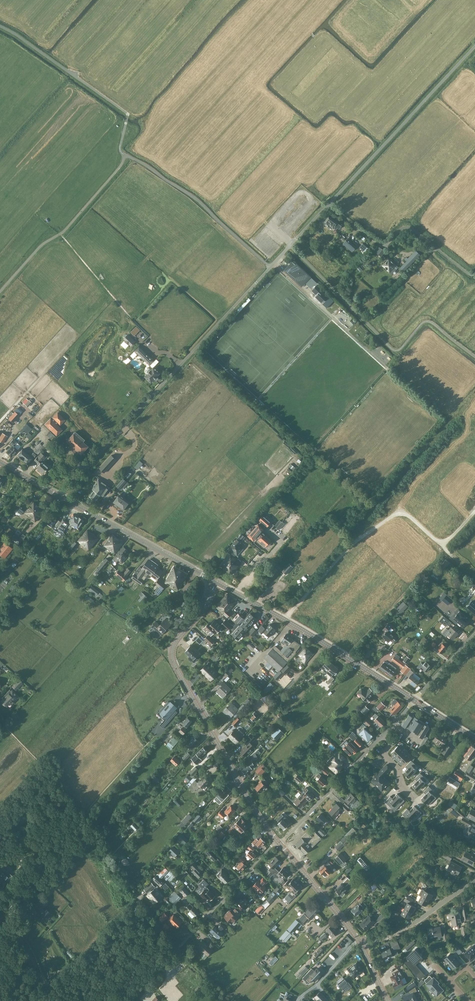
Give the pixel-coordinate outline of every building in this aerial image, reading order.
[(333,229),(333,228),(336,229),(337,228),(339,229),(342,226),(337,223),(329,216),(325,221),(323,222),(324,225),(325,225),(329,227),(329,226),(333,229)] [(343,244),(352,252),(356,247),(347,239),(343,244)] [(373,251),(381,257),(385,251),(377,246),(373,251)] [(403,272),(420,255),(415,250),(407,258),(406,257),(404,259),(406,261),(399,268),(403,272)] [(390,273),(392,274),(398,267),(389,258),(381,265),(389,273),(390,273)] [(293,260),(283,271),(301,287),(305,283),(311,277),(293,260)] [(311,277),(305,283),(312,290),(311,290),(316,296),(315,297),(327,308),(334,301),(332,299),(329,296),(327,297),(323,292),(324,291),(317,284),(311,277)] [(249,298),(231,317),(233,319),(251,300),(249,298)] [(135,326),(130,332),(134,336),(139,330),(135,326)] [(136,341),(128,334),(123,339),(131,347),(136,341)] [(140,347),(136,352),(140,356),(150,365),(154,361),(144,352),(140,347)] [(160,373),(153,367),(150,369),(149,369),(148,369),(147,370),(146,370),(146,372),(146,373),(147,374),(144,377),(151,383),(154,380),(155,381),(156,381),(157,380),(158,379),(158,378),(158,377),(157,376),(160,373)] [(28,400),(24,404),(27,407),(31,403),(31,402),(32,401),(30,399),(29,400),(28,400)] [(8,419),(12,423),(19,416),(19,415),(21,413),(17,410),(15,412),(8,419)] [(51,419),(50,418),(45,424),(56,435),(61,430),(58,426),(65,420),(57,412),(51,419)] [(22,429),(19,431),(21,433),(24,431),(27,434),(31,429),(26,424),(22,429)] [(46,435),(51,440),(54,436),(49,431),(46,435)] [(73,433),(69,437),(84,450),(87,447),(82,442),(84,440),(75,432),(73,434),(73,433)] [(84,450),(69,437),(65,442),(68,444),(67,445),(68,447),(68,448),(73,453),(74,452),(76,454),(78,452),(80,454),(84,450)] [(17,443),(13,439),(9,444),(11,446),(6,452),(11,457),(18,450),(14,447),(17,443)] [(40,444),(33,451),(38,455),(44,447),(40,444)] [(23,449),(17,455),(22,459),(21,459),(28,464),(33,458),(35,455),(33,452),(31,455),(23,449)] [(41,453),(37,456),(33,461),(38,465),(36,468),(43,474),(48,467),(42,462),(46,457),(41,453)] [(111,455),(99,468),(104,473),(116,460),(111,455)] [(123,478),(116,486),(120,490),(127,482),(123,478)] [(93,491),(89,496),(96,501),(101,495),(103,497),(109,488),(106,485),(102,482),(98,479),(91,489),(91,490),(93,491)] [(129,502),(125,500),(123,498),(123,499),(122,498),(123,497),(121,496),(120,497),(118,495),(113,503),(123,510),(129,502)] [(34,501),(24,513),(35,522),(44,511),(41,509),(42,508),(34,501)] [(20,506),(16,511),(22,515),(24,512),(21,509),(22,508),(20,506)] [(57,520),(52,528),(53,528),(54,526),(54,527),(53,528),(54,535),(59,538),(62,538),(63,536),(63,533),(62,533),(62,532),(64,533),(68,527),(71,529),(73,526),(78,529),(83,521),(79,517),(78,518),(74,515),(68,523),(63,519),(59,526),(55,524),(58,520),(57,520)] [(258,524),(247,536),(253,541),(256,538),(258,540),(265,547),(271,540),(261,532),(266,527),(267,527),(271,522),(269,520),(270,519),(267,516),(266,518),(263,515),(259,519),(258,518),(256,521),(259,524),(259,525),(258,524)] [(47,524),(52,528),(57,520),(52,516),(47,524)] [(7,530),(4,534),(10,539),(13,536),(9,533),(10,532),(12,530),(8,528),(7,530)] [(86,547),(89,549),(98,539),(87,530),(78,542),(85,548),(86,547)] [(13,536),(10,539),(18,545),(22,539),(25,536),(22,534),(20,537),(15,533),(13,536)] [(112,551),(115,553),(123,542),(112,534),(104,546),(111,551),(112,551)] [(230,555),(220,566),(231,575),(241,564),(234,558),(236,555),(237,556),(243,549),(239,545),(241,543),(237,540),(229,549),(230,550),(227,552),(230,555)] [(4,559),(10,551),(10,550),(11,548),(4,542),(0,547),(1,547),(0,548),(0,555),(4,559)] [(70,547),(67,551),(70,554),(73,550),(78,544),(75,542),(70,547)] [(114,558),(113,560),(116,563),(118,560),(122,563),(127,557),(124,555),(128,551),(123,547),(114,558)] [(96,570),(100,573),(110,561),(106,558),(96,570)] [(139,567),(131,578),(141,585),(144,580),(146,577),(147,578),(150,578),(151,576),(156,580),(163,572),(157,568),(158,567),(157,566),(158,565),(150,559),(149,560),(148,560),(142,569),(139,567)] [(111,565),(106,571),(111,574),(113,571),(114,571),(116,569),(113,567),(114,567),(111,565)] [(267,576),(272,580),(281,570),(277,565),(267,576)] [(175,588),(178,590),(187,574),(173,567),(165,583),(174,589),(175,588)] [(118,571),(115,575),(117,576),(123,582),(128,576),(127,576),(131,571),(128,569),(123,574),(121,572),(119,570),(118,571)] [(156,590),(154,592),(158,595),(162,591),(164,588),(166,586),(162,582),(158,587),(156,590)] [(274,584),(267,593),(273,598),(280,589),(274,584)] [(88,591),(94,596),(97,593),(90,588),(88,591)] [(444,593),(439,598),(447,605),(452,600),(444,593)] [(464,605),(467,607),(474,613),(474,593),(470,599),(469,598),(464,605)] [(144,594),(138,600),(141,603),(145,599),(146,600),(148,598),(147,597),(144,594)] [(227,594),(216,607),(224,615),(225,615),(227,617),(230,614),(228,612),(234,605),(233,604),(235,601),(227,594)] [(169,602),(163,609),(167,612),(170,608),(173,611),(176,608),(169,602)] [(455,616),(452,620),(456,624),(458,622),(464,627),(468,622),(464,619),(466,617),(457,609),(453,614),(455,616)] [(233,619),(239,624),(243,619),(238,614),(233,619)] [(242,623),(240,625),(245,630),(247,627),(248,628),(256,619),(253,617),(250,614),(242,623)] [(450,621),(443,616),(439,621),(446,627),(447,625),(449,626),(451,623),(450,622),(450,621)] [(155,631),(154,632),(156,634),(157,634),(158,633),(161,635),(172,624),(166,618),(159,625),(155,621),(151,626),(155,631)] [(212,623),(210,626),(215,631),(217,633),(222,628),(214,620),(212,623)] [(224,621),(221,624),(228,631),(230,629),(231,627),(225,622),(224,621)] [(215,631),(210,626),(208,624),(203,629),(211,636),(215,631)] [(383,630),(386,632),(382,636),(388,642),(390,640),(393,642),(397,637),(395,635),(394,636),(388,631),(391,627),(388,624),(383,630)] [(240,625),(233,633),(236,635),(238,636),(242,631),(244,633),(246,630),(245,630),(240,625)] [(263,632),(269,637),(275,630),(269,625),(265,629),(262,626),(258,630),(262,634),(263,632)] [(446,628),(442,633),(445,636),(447,635),(453,640),(458,633),(451,627),(449,629),(448,630),(447,629),(446,628)] [(272,649),(264,658),(265,659),(268,662),(265,665),(269,669),(272,666),(279,672),(287,662),(291,658),(296,653),(297,653),(299,651),(299,650),(298,649),(300,645),(292,640),(292,639),(286,635),(282,640),(281,642),(284,645),(286,642),(288,644),(287,646),(286,645),(280,651),(275,646),(273,649),(272,649)] [(199,636),(195,640),(200,644),(203,640),(199,636)] [(206,637),(205,639),(211,645),(212,644),(213,643),(214,642),(207,636),(206,637)] [(437,648),(436,649),(437,650),(442,654),(447,648),(447,647),(446,647),(444,645),(443,644),(442,643),(442,644),(438,648),(437,648)] [(195,657),(199,653),(190,646),(185,652),(190,657),(189,658),(189,659),(191,661),(192,661),(194,662),(197,659),(195,657)] [(301,661),(304,664),(313,654),(305,646),(298,655),(301,657),(300,658),(302,659),(301,661)] [(405,664),(402,661),(398,659),(400,657),(396,654),(391,660),(402,668),(405,664)] [(319,665),(314,670),(317,671),(317,672),(320,669),(325,673),(326,672),(333,665),(328,660),(321,667),(319,665)] [(383,663),(379,668),(392,677),(395,672),(394,671),(396,669),(389,663),(388,664),(384,662),(383,663)] [(421,663),(417,667),(419,670),(421,667),(427,672),(431,666),(426,662),(423,665),(421,663)] [(206,665),(201,670),(211,680),(216,674),(210,668),(211,666),(208,663),(206,665)] [(291,669),(287,665),(286,664),(281,670),(285,674),(291,669)] [(333,665),(326,672),(328,675),(330,672),(333,675),(338,669),(333,665)] [(410,669),(406,665),(401,671),(405,675),(410,669)] [(415,673),(411,670),(406,675),(409,677),(407,680),(414,686),(419,681),(413,676),(415,673)] [(280,671),(274,677),(276,680),(283,673),(280,671)] [(219,679),(222,681),(228,675),(225,672),(219,679)] [(328,682),(325,685),(324,686),(326,687),(330,683),(334,679),(331,677),(327,681),(328,682)] [(11,686),(16,691),(23,683),(18,678),(11,686)] [(231,689),(224,682),(220,686),(221,687),(216,692),(223,698),(231,689)] [(270,683),(262,690),(266,694),(274,686),(270,683)] [(367,701),(368,702),(371,700),(369,698),(374,693),(369,688),(366,693),(361,689),(357,694),(366,702),(367,701)] [(10,689),(1,699),(2,700),(1,701),(6,706),(9,703),(11,705),(19,696),(12,690),(11,691),(10,689)] [(264,695),(260,699),(264,703),(269,708),(272,704),(273,704),(264,695)] [(238,709),(231,703),(223,711),(230,718),(236,711),(238,713),(245,706),(246,706),(251,701),(248,699),(243,704),(238,709)] [(168,701),(159,712),(163,716),(162,716),(163,717),(164,717),(166,718),(159,725),(163,728),(177,712),(174,710),(176,708),(176,707),(176,708),(174,706),(170,702),(170,703),(168,701)] [(390,710),(392,711),(395,714),(402,706),(398,701),(390,710)] [(375,713),(373,716),(376,718),(374,720),(377,723),(374,726),(377,729),(380,726),(381,727),(385,722),(379,716),(378,716),(375,713)] [(406,727),(411,730),(420,736),(419,736),(422,738),(429,727),(424,724),(425,723),(415,717),(414,718),(409,715),(402,726),(405,728),(406,727)] [(179,731),(183,735),(187,730),(185,729),(192,721),(188,718),(183,724),(184,725),(183,727),(179,731)] [(364,721),(369,726),(372,723),(367,718),(364,721)] [(359,733),(368,741),(373,736),(366,730),(367,728),(363,724),(360,727),(362,730),(359,733)] [(274,733),(272,736),(276,740),(283,733),(279,728),(274,733)] [(234,731),(229,736),(236,743),(241,737),(244,734),(239,730),(237,733),(234,731)] [(247,737),(249,739),(245,743),(247,745),(241,752),(245,756),(254,747),(251,743),(256,738),(252,734),(252,735),(250,733),(247,737)] [(437,742),(443,746),(447,739),(438,733),(433,741),(436,743),(437,742)] [(175,735),(166,746),(171,750),(180,739),(175,735)] [(190,740),(188,743),(188,744),(193,748),(196,745),(199,742),(193,736),(190,740)] [(417,751),(419,752),(428,738),(426,736),(417,751)] [(363,744),(357,737),(353,741),(354,741),(357,745),(359,747),(363,744)] [(343,748),(342,748),(346,752),(346,753),(349,755),(352,752),(353,754),(354,753),(355,753),(356,752),(356,751),(358,749),(356,747),(357,745),(354,741),(352,743),(350,741),(348,743),(343,748)] [(441,753),(447,756),(452,748),(446,744),(441,753)] [(397,746),(391,753),(394,755),(395,757),(401,750),(402,751),(404,748),(403,747),(401,749),(397,746)] [(464,757),(469,761),(474,753),(474,748),(471,746),(463,756),(464,757)] [(191,758),(191,759),(196,764),(196,765),(197,764),(201,760),(202,760),(202,759),(200,758),(206,751),(207,752),(207,751),(203,747),(203,748),(196,754),(191,758)] [(259,754),(261,753),(258,750),(255,753),(255,754),(251,756),(253,760),(258,757),(257,756),(259,755),(259,754)] [(401,750),(395,757),(399,760),(405,754),(406,754),(408,752),(407,751),(405,753),(402,751),(401,750)] [(182,758),(185,761),(191,755),(188,752),(182,758)] [(326,762),(329,765),(328,767),(336,774),(343,766),(341,764),(346,759),(339,752),(337,755),(337,754),(334,757),(332,755),(326,762)] [(405,754),(399,760),(402,764),(403,764),(409,758),(406,754),(405,754)] [(180,762),(177,759),(174,756),(170,761),(176,766),(180,762)] [(247,762),(248,762),(249,763),(241,767),(244,773),(251,769),(250,766),(253,764),(251,762),(252,761),(251,759),(249,757),(246,761),(247,762)] [(408,768),(403,773),(408,778),(416,770),(414,767),(416,765),(411,760),(406,766),(407,765),(409,767),(408,768)] [(262,769),(265,766),(262,764),(255,771),(260,776),(265,771),(262,769)] [(381,791),(388,785),(390,783),(383,776),(391,769),(386,765),(380,770),(380,773),(379,773),(371,781),(381,791)] [(473,771),(474,772),(474,767),(471,765),(467,771),(471,774),(473,771)] [(195,767),(190,773),(192,775),(194,777),(199,771),(195,767)] [(455,771),(453,775),(456,777),(457,777),(461,780),(464,776),(462,775),(460,773),(455,771)] [(474,780),(474,777),(467,772),(465,775),(474,780)] [(317,780),(322,785),(323,786),(327,781),(321,775),(321,776),(318,773),(316,776),(318,778),(317,780)] [(417,781),(412,785),(417,790),(427,780),(420,773),(414,779),(415,779),(416,778),(418,780),(417,781)] [(195,780),(188,788),(193,792),(197,788),(198,788),(200,786),(203,789),(203,788),(205,790),(207,787),(205,785),(209,782),(204,778),(201,781),(200,780),(197,783),(195,780)] [(258,784),(255,788),(257,790),(259,792),(260,792),(263,789),(265,791),(265,790),(267,788),(266,787),(266,786),(264,784),(267,781),(264,778),(262,781),(261,781),(258,784)] [(231,790),(226,785),(219,793),(219,794),(216,797),(222,802),(226,797),(225,797),(231,790)] [(426,794),(421,799),(428,806),(435,797),(431,793),(433,791),(428,786),(423,792),(426,794)] [(306,793),(304,795),(308,799),(309,800),(314,795),(306,788),(303,790),(306,793)] [(308,799),(304,795),(302,793),(294,802),(300,808),(308,799)] [(391,796),(385,802),(394,810),(404,801),(396,793),(392,797),(391,796)] [(344,804),(350,810),(352,809),(351,807),(351,806),(354,809),(355,808),(357,808),(360,805),(359,803),(360,802),(356,799),(357,799),(351,794),(345,800),(346,801),(344,804)] [(271,802),(266,807),(271,813),(279,804),(274,799),(275,798),(273,795),(268,800),(271,802)] [(329,812),(335,818),(343,810),(336,804),(329,812)] [(344,804),(341,807),(347,812),(350,810),(344,804)] [(221,811),(218,814),(220,816),(219,817),(221,819),(222,818),(224,816),(225,816),(224,817),(224,819),(226,820),(228,820),(229,819),(229,817),(229,816),(229,817),(235,811),(230,806),(223,813),(221,811)] [(407,809),(402,814),(407,819),(409,817),(413,821),(421,813),(414,806),(409,811),(408,812),(406,810),(407,809)] [(463,818),(465,815),(456,807),(454,810),(458,813),(457,814),(462,818),(462,817),(463,818)] [(297,813),(292,808),(288,813),(293,818),(297,813)] [(282,814),(276,819),(279,822),(278,824),(284,829),(286,826),(288,825),(284,822),(287,819),(285,818),(287,816),(284,812),(282,814)] [(24,813),(18,819),(21,822),(27,816),(24,813)] [(182,822),(179,826),(182,828),(185,824),(185,825),(192,817),(189,813),(188,814),(182,821),(182,822)] [(316,819),(323,824),(327,820),(321,814),(316,819)] [(228,831),(227,832),(230,834),(235,829),(234,828),(235,827),(241,833),(247,827),(244,824),(245,822),(244,821),(242,819),(241,820),(239,819),(233,825),(228,831)] [(139,829),(137,826),(138,825),(135,822),(131,826),(135,830),(136,829),(137,831),(139,829)] [(466,829),(467,831),(467,834),(471,837),(470,840),(474,843),(474,825),(472,823),(471,825),(470,825),(470,826),(468,825),(467,828),(466,829)] [(301,850),(305,854),(321,838),(311,828),(295,844),(301,850)] [(326,833),(321,828),(317,832),(323,836),(326,833)] [(345,836),(348,839),(356,831),(353,828),(345,836)] [(221,831),(217,836),(220,839),(225,835),(221,831)] [(181,834),(178,837),(184,843),(188,840),(181,834)] [(345,835),(340,841),(344,845),(345,845),(350,840),(348,839),(345,836),(345,835)] [(252,842),(250,845),(252,847),(254,845),(255,846),(257,844),(260,847),(265,842),(261,838),(258,841),(256,838),(252,843),(252,842)] [(334,847),(338,851),(344,845),(340,841),(334,847)] [(45,847),(50,850),(53,845),(49,842),(45,847)] [(250,850),(246,854),(252,859),(256,855),(252,851),(254,849),(252,847),(250,845),(247,848),(250,850)] [(168,851),(175,857),(182,850),(179,848),(177,850),(173,846),(168,851)] [(442,848),(440,851),(452,858),(454,855),(442,848)] [(210,849),(206,853),(213,861),(216,858),(222,865),(224,863),(218,856),(218,857),(210,849)] [(452,858),(440,851),(439,855),(450,861),(452,858)] [(464,861),(472,865),(474,859),(474,853),(472,851),(470,854),(466,851),(461,859),(464,861)] [(335,857),(341,865),(347,860),(341,852),(335,857)] [(243,857),(241,856),(238,859),(241,862),(236,867),(241,871),(246,866),(243,863),(245,860),(243,858),(243,857)] [(270,877),(273,874),(277,870),(275,868),(281,862),(276,857),(269,864),(271,867),(268,870),(270,872),(267,875),(270,877)] [(360,857),(356,860),(364,868),(367,865),(360,857)] [(329,863),(328,862),(319,871),(322,874),(323,874),(325,876),(326,876),(327,874),(328,875),(331,872),(328,869),(331,866),(331,865),(333,863),(330,861),(329,863)] [(454,877),(455,877),(461,867),(451,861),(447,869),(451,872),(450,874),(452,875),(452,876),(454,877)] [(193,870),(192,871),(198,878),(202,874),(200,871),(201,870),(193,862),(189,866),(193,870)] [(277,870),(273,874),(278,879),(279,877),(282,879),(289,872),(284,867),(279,872),(277,870)] [(165,868),(157,875),(161,879),(168,871),(165,868)] [(222,869),(216,874),(222,881),(222,880),(225,883),(230,879),(226,875),(227,874),(222,869)] [(179,875),(182,878),(188,873),(185,870),(179,875)] [(170,871),(164,877),(167,880),(173,873),(170,871)] [(156,875),(153,879),(160,886),(164,882),(156,875)] [(38,876),(31,883),(35,886),(39,881),(41,879),(38,876)] [(258,881),(253,886),(258,892),(256,895),(261,899),(263,896),(264,896),(267,892),(264,890),(266,887),(264,886),(268,882),(263,878),(259,882),(258,881)] [(287,887),(290,890),(297,882),(293,878),(289,882),(288,881),(284,885),(283,886),(286,889),(287,888),(287,887)] [(345,881),(336,889),(337,891),(340,895),(341,894),(342,896),(345,894),(343,892),(347,888),(345,886),(348,883),(347,883),(349,881),(347,879),(345,881)] [(204,880),(199,885),(204,890),(199,894),(206,901),(208,898),(210,900),(215,896),(209,889),(209,890),(206,886),(208,884),(204,880)] [(152,882),(144,889),(147,892),(155,886),(152,882)] [(297,882),(290,890),(288,892),(289,893),(288,895),(292,899),(296,895),(295,893),(302,886),(297,882)] [(180,890),(185,896),(189,893),(184,887),(180,890)] [(363,893),(365,896),(371,890),(369,887),(363,893)] [(153,890),(147,895),(149,898),(150,897),(155,903),(163,896),(158,890),(156,888),(153,890)] [(422,889),(419,895),(421,896),(428,900),(430,898),(431,899),(433,895),(422,889)] [(277,895),(273,891),(269,895),(273,899),(277,895)] [(174,892),(169,897),(171,899),(169,901),(172,903),(174,902),(175,903),(180,898),(174,892)] [(238,902),(246,909),(251,903),(250,902),(253,898),(249,894),(245,898),(243,896),(242,898),(241,898),(238,902)] [(428,900),(421,896),(418,901),(426,905),(428,900)] [(406,899),(403,901),(407,903),(405,907),(404,908),(411,912),(412,911),(414,911),(416,907),(410,904),(412,902),(406,899)] [(190,903),(186,907),(189,911),(190,911),(188,913),(192,918),(194,916),(195,916),(198,912),(193,907),(194,907),(190,903)] [(358,905),(352,910),(356,915),(359,913),(360,913),(363,911),(362,910),(362,909),(364,908),(360,903),(358,905)] [(260,905),(255,910),(260,914),(265,909),(260,905)] [(37,916),(43,921),(51,914),(44,908),(43,909),(39,906),(35,910),(39,914),(37,916)] [(309,909),(305,913),(312,920),(317,914),(317,913),(320,910),(316,906),(313,909),(312,909),(310,910),(309,909)] [(404,908),(401,914),(409,918),(411,912),(404,908)] [(224,916),(232,924),(238,918),(236,917),(240,913),(235,909),(232,913),(230,911),(227,914),(227,913),(224,916)] [(451,920),(452,925),(461,924),(459,912),(447,914),(447,915),(448,915),(449,919),(448,919),(448,920),(451,920)] [(168,916),(165,913),(159,918),(162,921),(168,916)] [(178,918),(174,914),(168,920),(174,926),(175,925),(177,927),(182,922),(181,921),(184,919),(180,915),(178,918)] [(302,921),(305,924),(309,919),(303,914),(299,919),(301,921),(302,921)] [(360,924),(366,930),(374,922),(369,916),(360,924)] [(296,919),(287,929),(292,934),(298,927),(299,928),(302,925),(296,919)] [(161,927),(165,931),(170,927),(165,923),(161,927)] [(211,932),(207,936),(210,938),(214,934),(218,938),(224,932),(222,930),(225,927),(221,923),(217,927),(216,926),(214,927),(210,931),(211,932)] [(326,930),(332,937),(338,932),(332,925),(326,930)] [(427,929),(429,939),(442,936),(443,936),(444,939),(444,941),(447,941),(447,938),(445,930),(441,931),(440,926),(427,929)] [(286,930),(279,938),(281,939),(281,938),(286,942),(292,935),(286,930)] [(319,938),(322,942),(328,936),(325,933),(319,938)] [(390,942),(392,947),(392,948),(390,949),(389,948),(381,952),(384,959),(398,953),(396,950),(400,948),(396,939),(390,942)] [(197,946),(208,956),(213,950),(212,949),(216,945),(211,941),(208,945),(202,940),(199,943),(200,943),(197,946)] [(414,941),(408,946),(410,949),(416,944),(414,941)] [(473,945),(464,953),(470,959),(472,958),(474,960),(474,959),(474,947),(473,945)] [(314,955),(317,958),(324,950),(321,948),(314,955)] [(415,949),(403,960),(416,975),(420,971),(414,965),(415,965),(415,964),(414,965),(413,963),(414,962),(417,960),(421,956),(415,950),(416,948),(415,949)] [(451,953),(444,959),(453,969),(452,968),(459,963),(460,963),(450,953),(451,953)] [(269,963),(271,966),(278,959),(275,957),(269,963)] [(351,975),(354,978),(363,971),(357,963),(348,970),(350,973),(349,973),(351,976),(351,975)] [(296,975),(299,978),(308,969),(305,966),(296,975)] [(302,978),(308,984),(313,979),(315,981),(322,973),(317,968),(316,970),(314,971),(311,969),(310,970),(302,978)] [(404,984),(401,978),(402,977),(399,971),(392,974),(393,975),(390,977),(394,983),(392,984),(395,989),(404,984)] [(182,974),(177,978),(181,982),(181,983),(181,984),(180,984),(178,987),(183,992),(187,987),(188,987),(188,986),(189,986),(190,986),(191,986),(192,986),(193,987),(195,989),(200,984),(190,975),(188,977),(187,977),(187,978),(186,978),(185,977),(182,974)] [(432,979),(430,976),(424,980),(427,983),(430,988),(429,989),(436,995),(442,989),(437,983),(438,982),(433,977),(432,979)] [(342,977),(337,981),(338,983),(341,988),(342,988),(345,992),(351,987),(344,978),(344,979),(342,977)] [(406,987),(409,992),(417,986),(414,981),(406,987)] [(315,996),(318,999),(319,998),(322,1000),(328,1000),(319,992),(315,996)] [(412,1000),(417,1000),(414,992),(403,997),(404,1000),(410,1000),(411,1000),(412,1000)]
